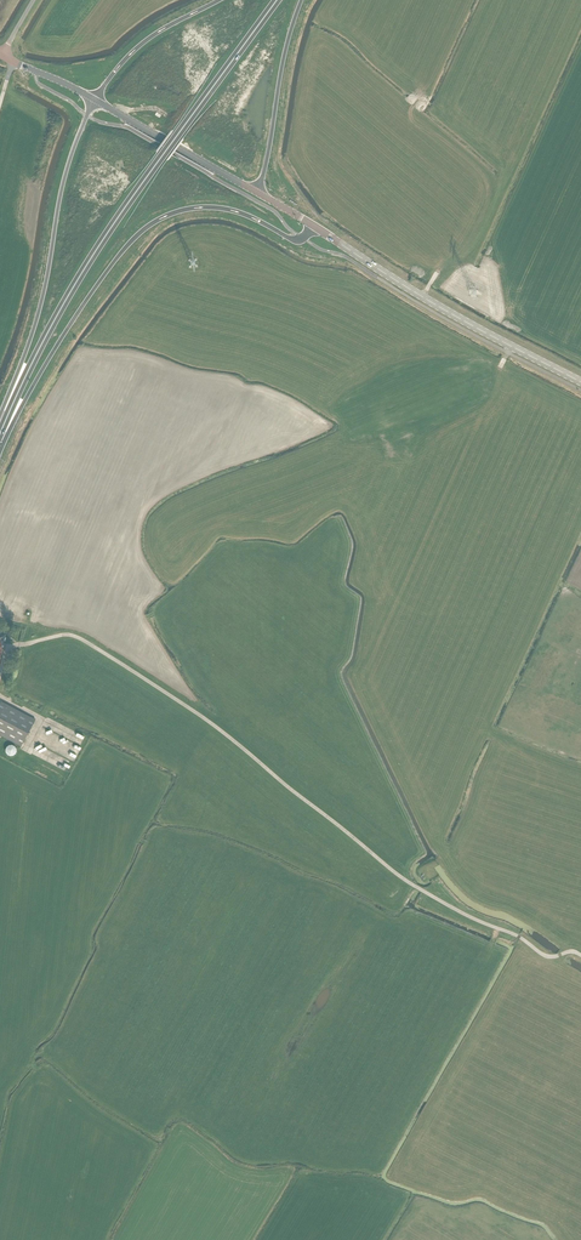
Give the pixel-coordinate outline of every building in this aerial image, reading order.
[(35,720),(2,702),(0,704),(0,735),(21,747),(35,720)] [(45,734),(54,739),(57,734),(49,728),(45,734)] [(14,746),(12,745),(9,746),(6,747),(5,750),(6,753),(8,755),(10,756),(13,756),(16,754),(17,751),(16,748),(14,746)]
